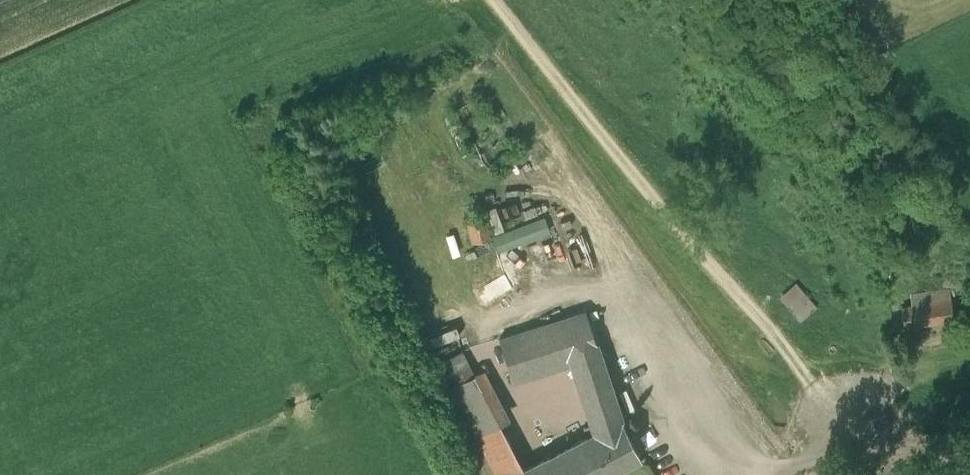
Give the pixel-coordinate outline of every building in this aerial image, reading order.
[(492,236),(487,216),(466,221),(471,242),(492,236)] [(499,251),(551,232),(544,216),(493,235),(499,251)] [(479,286),(485,298),(511,286),(505,274),(479,286)] [(783,293),(804,317),(817,306),(797,282),(783,293)] [(954,318),(951,298),(949,288),(911,293),(913,304),(901,305),(904,325),(954,318)] [(640,457),(616,404),(586,311),(500,340),(512,380),(570,364),(592,432),(522,468),(474,376),(462,350),(443,360),(456,386),(455,387),(499,474),(598,474),(599,474),(600,474),(604,474),(640,457)] [(437,341),(461,334),(458,325),(434,333),(437,341)]
